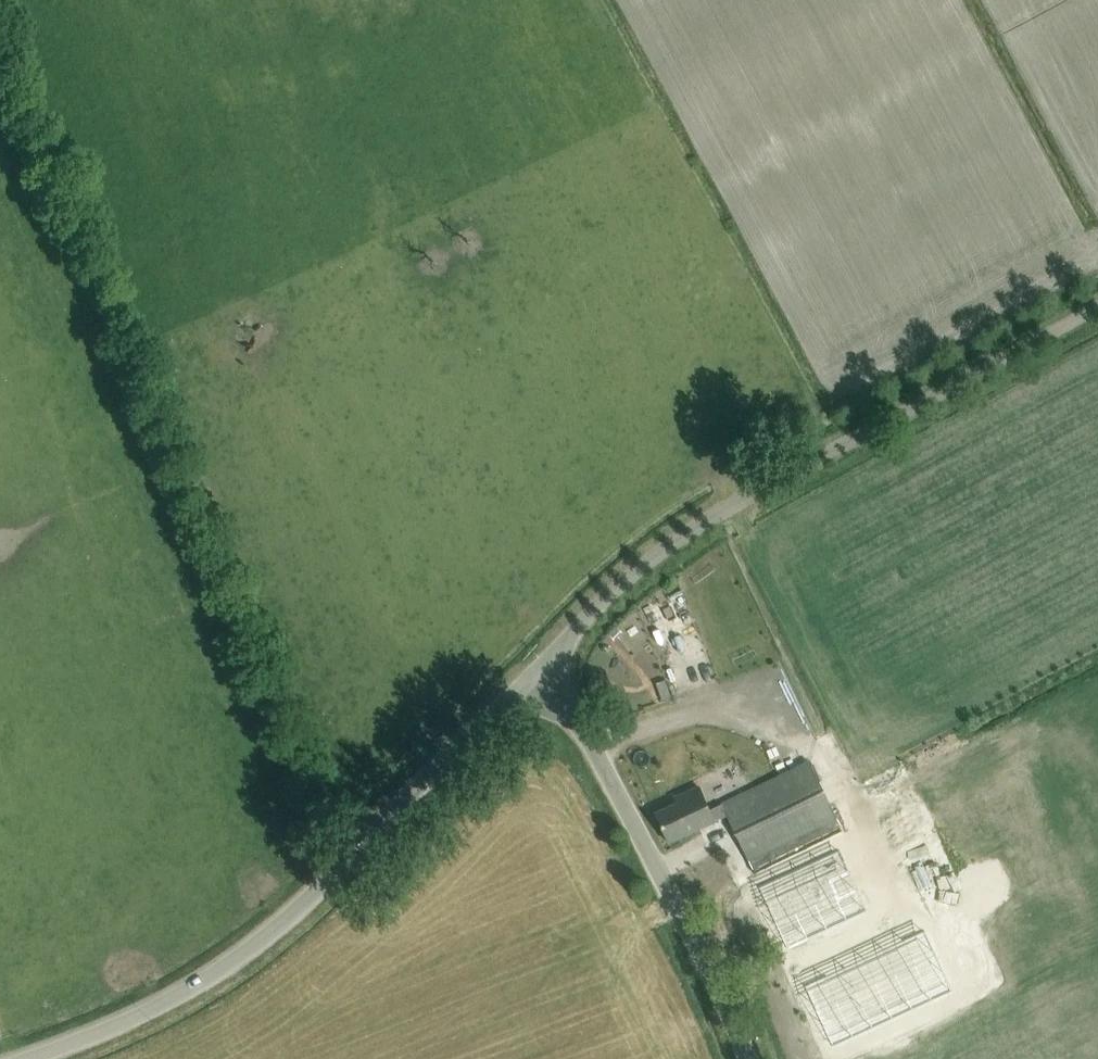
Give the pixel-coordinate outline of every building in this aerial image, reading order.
[(670,844),(727,817),(738,838),(786,815),(771,783),(710,811),(699,788),(671,801),(674,807),(657,816),(670,844)] [(837,844),(759,881),(779,925),(858,887),(837,844)] [(916,908),(798,964),(826,1023),(944,967),(916,908)]
